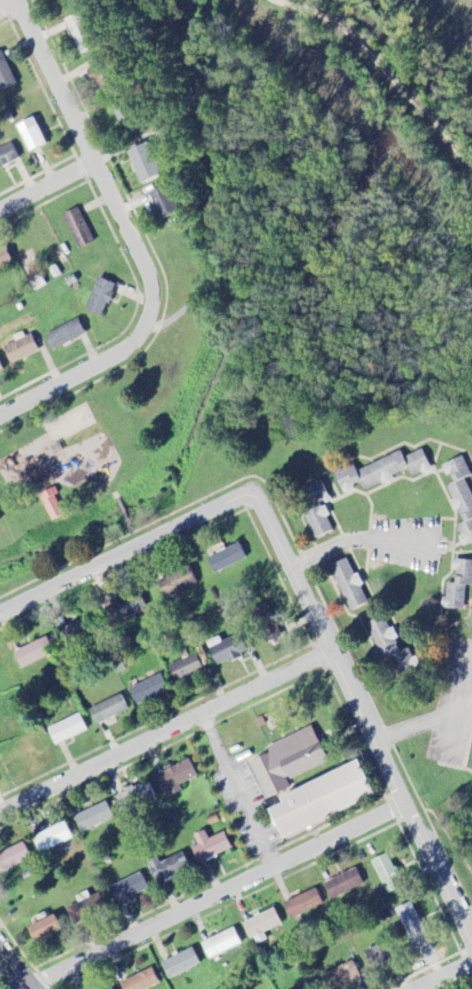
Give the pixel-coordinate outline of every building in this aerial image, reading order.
[(92,49),(78,14),(64,20),(78,55),(92,49)] [(16,85),(0,52),(0,92),(16,85)] [(18,133),(28,153),(46,144),(36,125),(18,133)] [(161,176),(148,143),(127,151),(139,185),(161,176)] [(18,163),(12,146),(0,149),(0,169),(18,163)] [(159,220),(176,212),(164,186),(147,194),(159,220)] [(61,215),(76,250),(92,243),(76,208),(61,215)] [(10,266),(4,249),(0,250),(0,270),(10,266)] [(101,318),(113,285),(95,279),(83,311),(101,318)] [(83,337),(77,321),(43,334),(49,350),(83,337)] [(37,353),(30,335),(2,347),(9,365),(37,353)] [(355,471),(353,466),(333,474),(341,493),(360,486),(362,490),(407,473),(409,478),(429,470),(421,451),(401,459),(399,454),(355,471)] [(465,479),(471,477),(462,457),(441,466),(449,485),(444,487),(455,512),(457,511),(462,523),(455,526),(459,536),(457,537),(461,547),(471,543),(471,497),(465,479)] [(300,490),(308,507),(301,511),(314,540),(332,531),(321,506),(329,502),(320,481),(300,490)] [(50,522),(65,515),(53,488),(38,495),(50,522)] [(205,558),(212,574),(244,561),(237,545),(205,558)] [(349,613),(368,605),(348,558),(329,567),(349,613)] [(464,611),(465,587),(471,588),(471,561),(451,560),(450,571),(454,571),(454,584),(445,584),(445,599),(441,599),(440,610),(464,611)] [(155,582),(163,599),(196,584),(188,567),(155,582)] [(112,624),(145,610),(138,594),(104,608),(112,624)] [(280,635),(265,605),(250,612),(265,643),(280,635)] [(366,625),(383,663),(391,659),(400,678),(419,669),(409,649),(401,653),(384,616),(366,625)] [(60,630),(66,646),(91,635),(84,620),(60,630)] [(246,654),(238,635),(222,641),(221,637),(205,644),(215,667),(246,654)] [(12,654),(19,670),(53,654),(45,638),(12,654)] [(174,684),(202,672),(194,655),(166,667),(174,684)] [(167,693),(159,675),(128,689),(135,706),(167,693)] [(126,712),(119,696),(87,710),(93,726),(126,712)] [(46,729),(53,746),(85,732),(78,715),(46,729)] [(265,800),(290,790),(286,780),(326,764),(312,728),(264,747),(267,753),(249,760),(265,800)] [(157,773),(166,798),(180,792),(177,785),(195,779),(188,761),(157,773)] [(277,797),(280,805),(267,811),(279,839),(372,799),(357,763),(277,797)] [(154,801),(147,783),(117,795),(124,813),(154,801)] [(82,834),(114,819),(107,803),(74,818),(82,834)] [(40,855),(72,839),(64,823),(32,838),(40,855)] [(208,840),(204,832),(193,836),(197,846),(191,849),(197,865),(232,850),(225,833),(208,840)] [(22,844),(0,854),(0,873),(29,861),(22,844)] [(155,884),(188,872),(182,854),(159,863),(157,859),(147,863),(155,884)] [(386,896),(403,887),(386,854),(370,863),(386,896)] [(330,900),(362,887),(355,870),(323,884),(330,900)] [(116,908),(136,899),(134,896),(147,891),(140,874),(107,888),(116,908)] [(289,919),(321,908),(315,891),(283,903),(289,919)] [(69,904),(73,919),(103,912),(100,897),(69,904)] [(394,909),(411,948),(427,941),(410,902),(394,909)] [(241,924),(249,941),(281,925),(273,909),(241,924)] [(59,934),(51,917),(25,929),(33,946),(59,934)] [(206,959),(240,947),(233,930),(200,942),(206,959)] [(166,980),(199,966),(191,950),(159,964),(166,980)] [(352,962),(321,974),(327,988),(337,988),(359,980),(352,962)] [(120,988),(149,988),(158,985),(150,969),(118,984),(120,988)]
